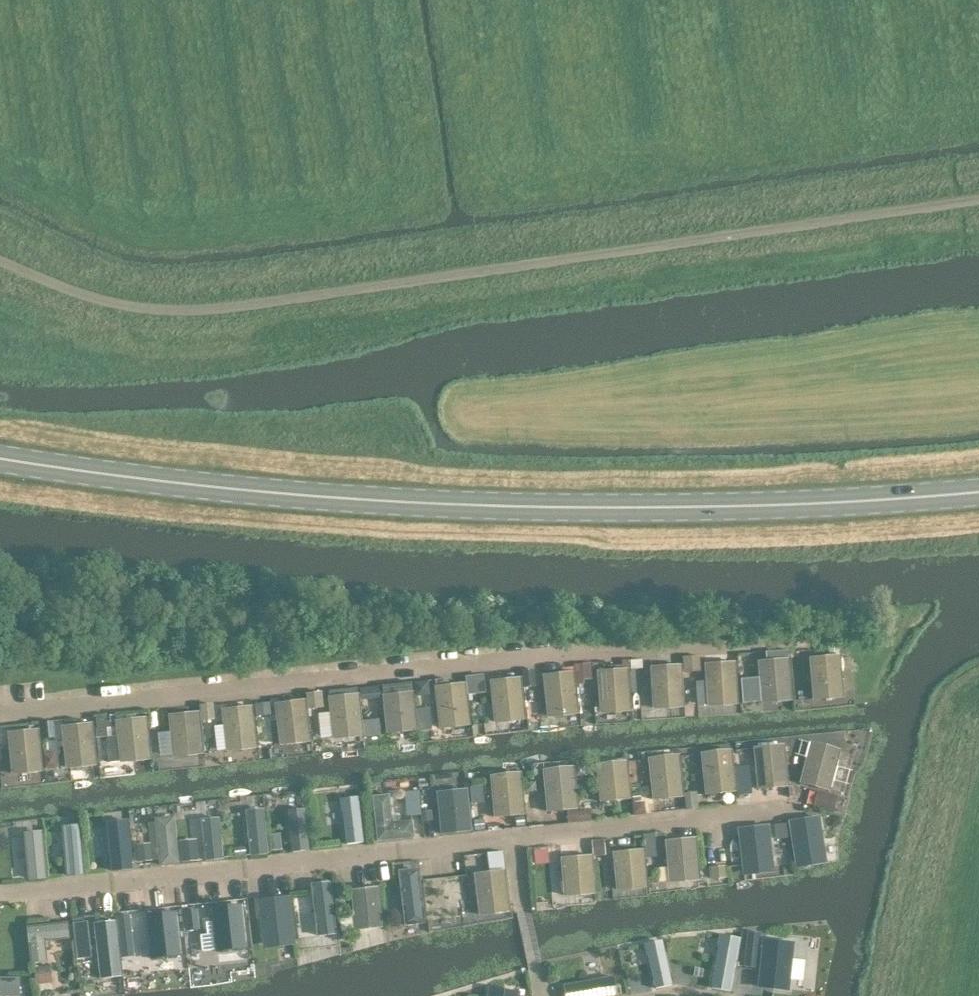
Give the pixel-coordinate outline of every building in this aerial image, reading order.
[(839,655),(809,658),(813,698),(815,698),(819,699),(822,699),(826,697),(842,695),(839,655)] [(698,656),(683,657),(684,668),(699,667),(698,656)] [(788,699),(791,699),(788,659),(758,661),(761,701),(778,700),(782,701),(785,701),(788,699)] [(707,704),(725,703),(728,704),(731,704),(734,703),(737,702),(734,662),(705,664),(707,704)] [(589,663),(574,665),(577,684),(582,684),(581,675),(591,674),(589,663)] [(651,667),(653,707),(655,707),(659,708),(662,708),(665,706),(670,706),(673,707),(677,707),(680,705),(683,705),(680,665),(651,667)] [(533,669),(522,671),(523,680),(524,687),(535,686),(534,679),(533,669)] [(627,669),(614,670),(597,671),(600,711),(617,710),(620,711),(624,711),(627,709),(630,709),(627,669)] [(560,714),(565,713),(568,714),(571,714),(574,712),(577,712),(573,672),(543,675),(547,715),(550,715),(553,716),(557,716),(560,714)] [(482,675),(466,677),(468,693),(484,691),(482,675)] [(494,721),(495,721),(512,719),(515,720),(519,720),(522,718),(524,718),(520,677),(490,681),(491,686),(494,721)] [(427,681),(415,683),(416,695),(428,694),(427,681)] [(452,725),(457,725),(460,726),(464,725),(467,724),(469,723),(464,683),(435,687),(439,727),(442,726),(445,727),(449,727),(452,725)] [(328,691),(329,697),(328,697),(330,713),(332,737),(335,737),(338,738),(342,737),(345,736),(350,735),(353,736),(356,736),(359,734),(362,734),(358,694),(357,688),(328,691)] [(320,692),(305,693),(307,708),(322,707),(320,692)] [(412,697),(382,700),(386,736),(416,733),(412,697)] [(307,740),(309,740),(304,700),(275,704),(280,744),(282,743),(286,744),(289,744),(292,742),(297,742),(300,742),(304,742),(307,740)] [(212,704),(200,705),(201,720),(211,719),(213,716),(212,704)] [(223,725),(226,750),(228,749),(232,750),(235,750),(238,748),(243,748),(246,749),(250,748),(253,747),(256,747),(251,706),(222,709),(223,725)] [(173,755),(190,754),(193,755),(197,754),(200,753),(202,752),(198,712),(169,715),(173,755)] [(130,761),(133,759),(137,759),(140,760),(144,760),(147,758),(149,758),(145,717),(117,720),(120,761),(123,760),(126,761),(130,761)] [(52,721),(40,722),(41,734),(54,733),(52,721)] [(91,723),(77,725),(65,726),(61,726),(66,767),(68,766),(72,767),(75,767),(78,765),(83,765),(86,766),(90,765),(93,764),(96,764),(91,723)] [(42,770),(37,729),(8,732),(12,773),(29,771),(32,772),(36,772),(39,770),(42,770)] [(829,789),(839,750),(837,750),(834,747),(830,746),(827,747),(810,743),(800,782),(829,789)] [(767,747),(766,747),(763,746),(759,746),(756,748),(754,748),(758,788),(787,785),(784,745),(781,745),(778,744),(774,745),(771,746),(767,747)] [(718,751),(701,753),(705,794),(734,790),(730,750),(728,750),(724,749),(721,750),(718,751)] [(665,757),(648,759),(653,799),(682,796),(678,755),(675,756),(672,755),(668,755),(665,757)] [(626,762),(623,762),(620,761),(616,761),(613,763),(596,765),(600,801),(630,798),(626,762)] [(543,770),(547,811),(577,807),(573,767),(570,767),(567,766),(563,767),(560,768),(543,770)] [(494,816),(524,814),(520,773),(490,776),(494,816)] [(747,777),(736,777),(737,794),(749,793),(747,777)] [(482,785),(469,787),(471,803),(484,801),(482,785)] [(420,789),(405,790),(406,813),(421,813),(420,789)] [(441,833),(471,830),(466,790),(436,793),(441,833)] [(817,792),(813,806),(825,809),(833,811),(837,797),(829,795),(817,792)] [(413,837),(411,821),(397,822),(397,816),(391,817),(388,794),(372,796),(377,840),(413,837)] [(696,796),(685,797),(686,808),(697,807),(696,796)] [(341,808),(342,809),(346,844),(362,842),(357,798),(350,799),(349,798),(341,799),(340,800),(341,808)] [(643,802),(632,803),(633,814),(644,813),(643,802)] [(266,853),(262,809),(246,811),(250,855),(266,853)] [(303,809),(288,810),(292,851),(307,849),(303,809)] [(577,810),(568,810),(569,822),(578,821),(577,810)] [(588,810),(579,811),(580,820),(589,819),(588,810)] [(430,811),(421,812),(422,819),(431,818),(430,811)] [(524,817),(515,818),(516,827),(525,826),(524,817)] [(818,817),(789,821),(795,860),(814,857),(814,858),(825,857),(823,845),(822,845),(818,817)] [(176,863),(172,818),(156,819),(160,864),(176,863)] [(221,858),(217,818),(201,819),(205,860),(221,858)] [(483,819),(473,820),(474,830),(484,828),(483,819)] [(126,820),(107,822),(112,870),(131,868),(126,820)] [(785,823),(774,824),(776,838),(787,837),(785,823)] [(62,826),(66,875),(82,873),(78,825),(62,826)] [(767,825),(738,829),(743,868),(761,865),(762,867),(773,865),(772,854),(770,854),(767,825)] [(28,878),(44,877),(40,833),(37,833),(34,832),(30,833),(27,834),(24,834),(28,878)] [(281,833),(268,835),(270,850),(283,848),(281,833)] [(646,858),(656,857),(654,843),(653,834),(643,835),(644,847),(646,858)] [(683,880),(686,879),(689,880),(693,880),(696,878),(699,878),(695,838),(665,841),(669,881),(683,880)] [(603,840),(591,841),(593,855),(604,854),(603,840)] [(575,843),(560,844),(561,854),(576,853),(575,843)] [(149,849),(135,850),(136,861),(150,860),(149,849)] [(547,849),(533,850),(534,864),(548,863),(547,849)] [(615,870),(617,889),(646,886),(642,850),(613,853),(614,864),(615,870)] [(561,861),(564,895),(567,895),(570,896),(574,895),(577,894),(582,893),(585,894),(589,894),(592,892),(594,892),(591,855),(561,858),(561,861)] [(725,866),(710,868),(711,878),(726,877),(725,866)] [(417,869),(399,871),(406,925),(423,923),(417,869)] [(506,911),(509,910),(504,870),(474,874),(479,914),(482,914),(485,915),(489,914),(492,912),(497,912),(499,913),(503,912),(506,911)] [(334,932),(329,883),(312,885),(313,891),(317,924),(315,926),(316,933),(319,935),(326,935),(328,933),(334,932)] [(354,916),(353,918),(354,928),(355,929),(363,928),(365,927),(380,926),(376,887),(351,890),(354,915),(354,916)] [(305,896),(294,898),(295,909),(306,908),(305,896)] [(292,937),(287,897),(258,900),(262,932),(261,934),(262,940),(263,942),(270,941),(271,939),(292,937)] [(243,902),(214,905),(219,947),(248,944),(243,902)] [(178,909),(149,912),(154,954),(183,951),(178,909)] [(186,927),(198,926),(196,910),(184,911),(186,927)] [(118,932),(130,931),(129,914),(116,916),(118,932)] [(31,960),(47,958),(45,938),(69,936),(67,919),(27,923),(31,960)] [(88,919),(75,920),(77,957),(90,956),(88,919)] [(101,962),(115,960),(111,922),(97,924),(101,962)] [(759,940),(760,932),(748,931),(747,939),(759,940)] [(738,940),(729,938),(728,936),(721,935),(719,936),(717,944),(719,946),(711,988),(729,991),(738,940)] [(645,943),(644,945),(646,953),(648,954),(655,988),(671,985),(661,942),(655,943),(653,942),(645,943)] [(783,948),(762,946),(758,986),(787,989),(790,957),(792,956),(793,949),(791,947),(785,947),(783,948)] [(564,986),(566,995),(604,995),(615,994),(613,986),(614,984),(613,977),(611,976),(605,977),(604,979),(564,986)] [(16,995),(16,978),(0,978),(0,995),(16,995)]
